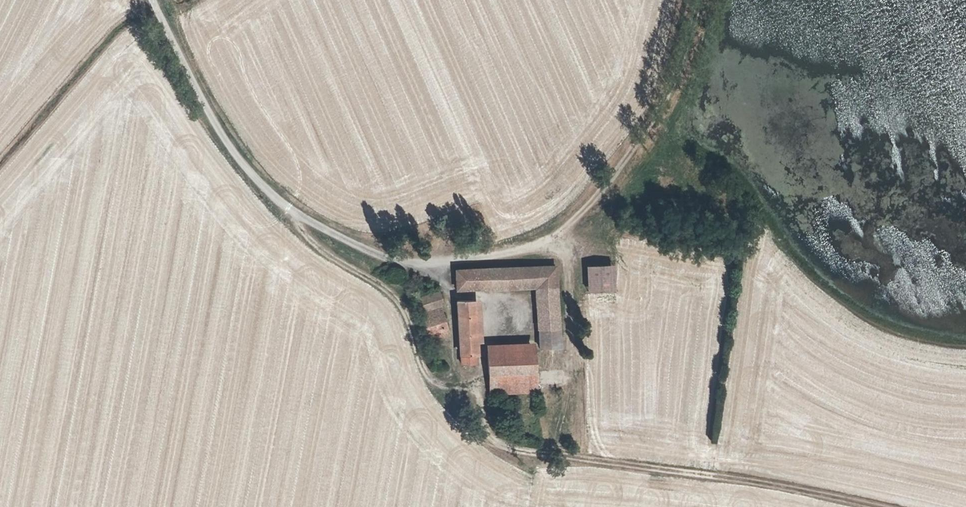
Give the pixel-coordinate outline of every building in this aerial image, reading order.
[(305,184),(303,189),(308,192),(311,188),(305,184)] [(460,263),(461,279),(538,278),(540,339),(563,338),(562,281),(562,255),(505,258),(460,263)] [(619,258),(595,259),(594,282),(619,281),(619,258)] [(477,292),(462,293),(465,346),(480,345),(477,292)] [(536,349),(535,334),(490,335),(491,383),(537,382),(536,349)] [(571,391),(572,410),(579,410),(578,390),(571,391)] [(528,430),(536,428),(534,420),(526,421),(528,430)]
